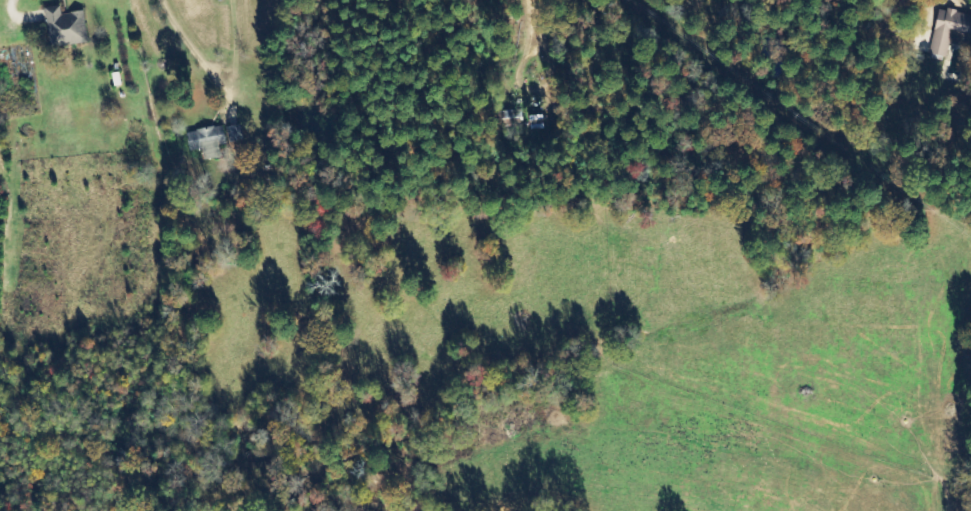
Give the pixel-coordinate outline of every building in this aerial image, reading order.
[(46,8),(51,48),(88,43),(85,12),(62,14),(61,7),(46,8)] [(933,8),(925,47),(931,49),(929,58),(946,62),(950,44),(968,48),(969,42),(970,42),(970,16),(933,8)] [(243,141),(242,125),(229,126),(230,142),(243,141)] [(227,143),(225,126),(188,131),(191,150),(206,148),(208,159),(222,157),(220,144),(227,143)]
